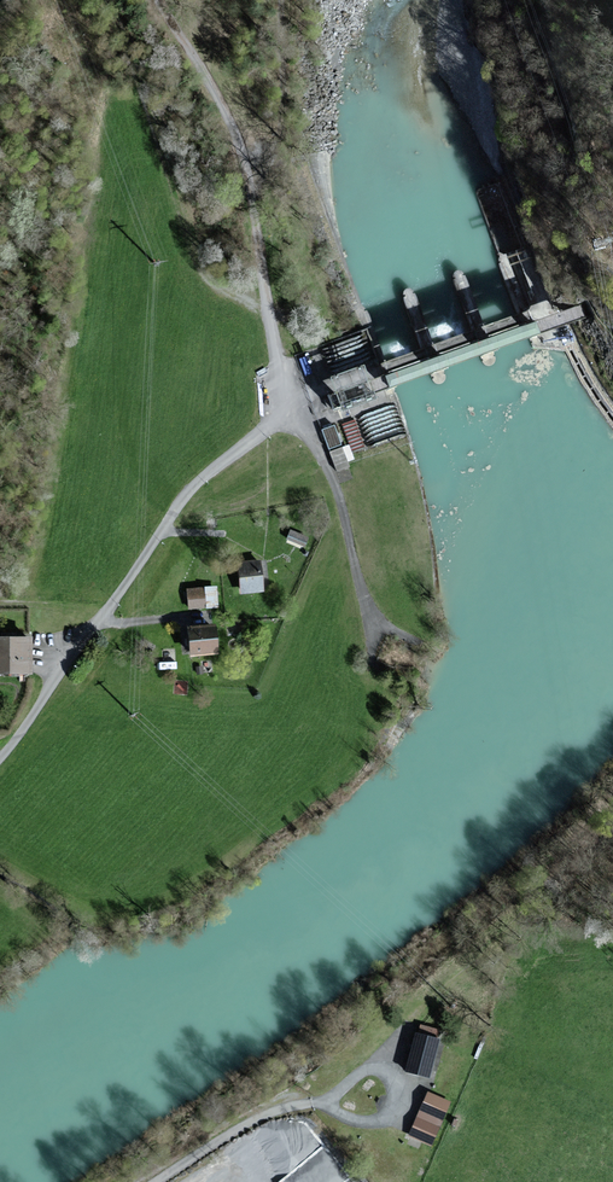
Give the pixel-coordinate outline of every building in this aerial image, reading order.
[(346,443),(346,446),(361,443),(354,416),(342,420),(347,442),(346,443)] [(335,422),(320,427),(328,447),(342,442),(335,422)] [(341,443),(328,448),(336,468),(349,463),(341,443)] [(305,542),(307,532),(288,528),(286,538),(305,542)] [(263,587),(260,564),(239,567),(243,590),(263,587)] [(217,605),(215,588),(191,590),(192,607),(217,605)] [(220,652),(219,630),(191,632),(193,654),(220,652)] [(33,638),(0,638),(0,672),(33,672),(33,638)] [(417,1037),(413,1035),(403,1072),(426,1078),(436,1041),(433,1041),(436,1031),(419,1026),(417,1037)] [(448,1105),(425,1095),(417,1113),(439,1123),(448,1105)]
